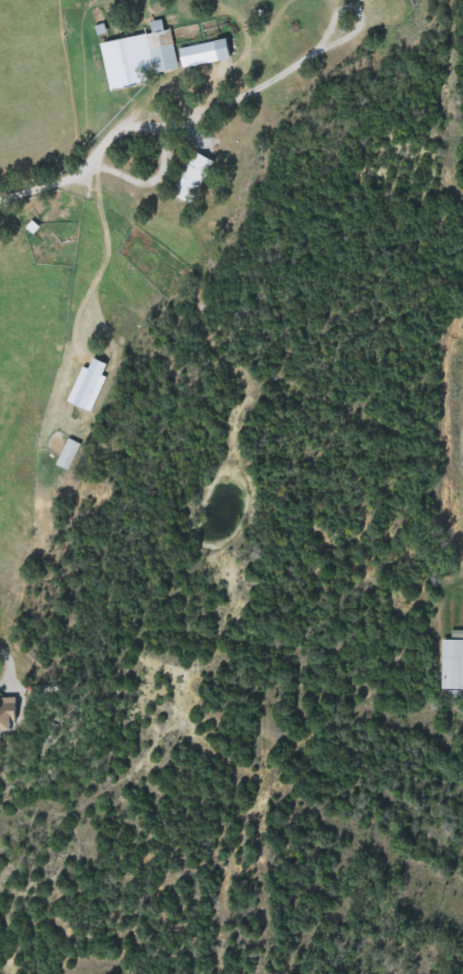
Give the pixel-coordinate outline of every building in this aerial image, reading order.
[(172,29),(178,69),(154,73),(148,34),(154,34),(152,22),(164,20),(165,30),(172,29)] [(233,41),(235,59),(183,65),(181,47),(233,41)] [(85,409),(73,404),(86,370),(98,375),(85,409)] [(83,444),(69,471),(56,465),(70,437),(83,444)] [(443,639),(462,639),(462,689),(443,689),(443,639)] [(27,733),(0,733),(0,698),(27,698),(27,733)]
